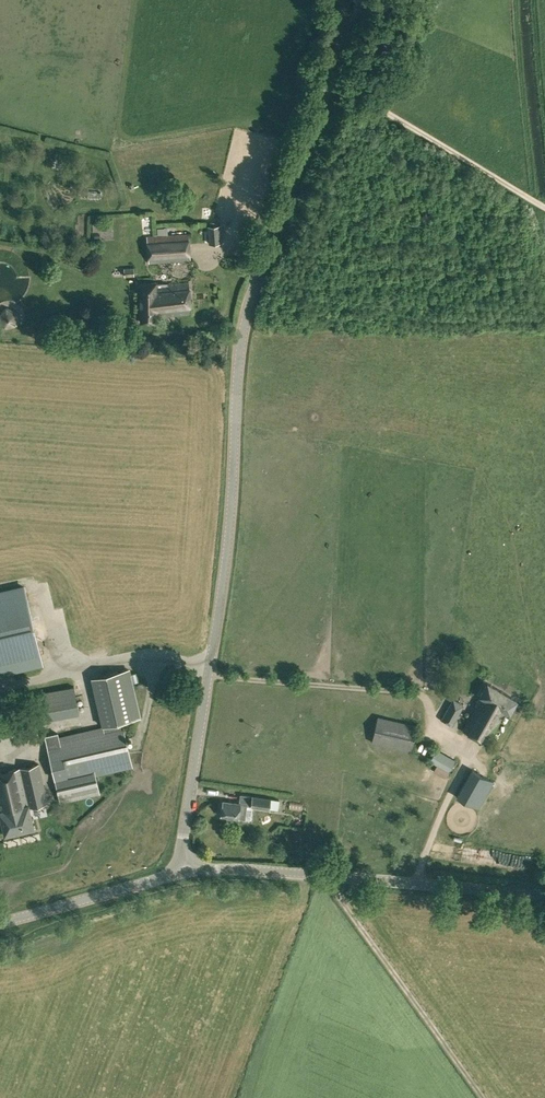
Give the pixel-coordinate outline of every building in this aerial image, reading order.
[(429,21),(439,2),(435,0),(426,0),(418,14),(429,21)] [(207,225),(209,243),(221,242),(220,224),(207,225)] [(147,236),(149,263),(190,260),(188,233),(154,236),(154,235),(147,236)] [(124,268),(124,276),(134,276),(133,267),(124,268)] [(140,282),(141,321),(157,321),(157,315),(190,314),(189,282),(157,283),(157,281),(140,282)] [(4,328),(17,326),(19,313),(6,307),(0,313),(0,321),(4,328)] [(0,593),(0,672),(42,662),(24,587),(0,593)] [(46,739),(60,802),(99,793),(95,775),(132,767),(122,721),(141,717),(132,682),(129,668),(90,677),(102,726),(46,739)] [(463,730),(486,743),(506,711),(509,713),(512,708),(516,711),(520,705),(516,702),(517,700),(487,683),(480,696),(475,704),(476,705),(463,730)] [(2,732),(42,725),(41,720),(79,713),(75,691),(37,698),(39,706),(0,713),(0,718),(2,732)] [(441,718),(452,725),(464,704),(453,698),(441,718)] [(371,742),(411,752),(417,725),(378,716),(371,742)] [(429,760),(448,770),(455,759),(435,748),(429,760)] [(4,835),(34,828),(29,807),(47,803),(38,763),(0,772),(0,819),(4,835)] [(456,795),(479,809),(494,781),(471,769),(456,795)] [(238,817),(244,818),(246,805),(278,809),(279,799),(240,794),(239,803),(223,800),(221,815),(238,818),(238,817)]
